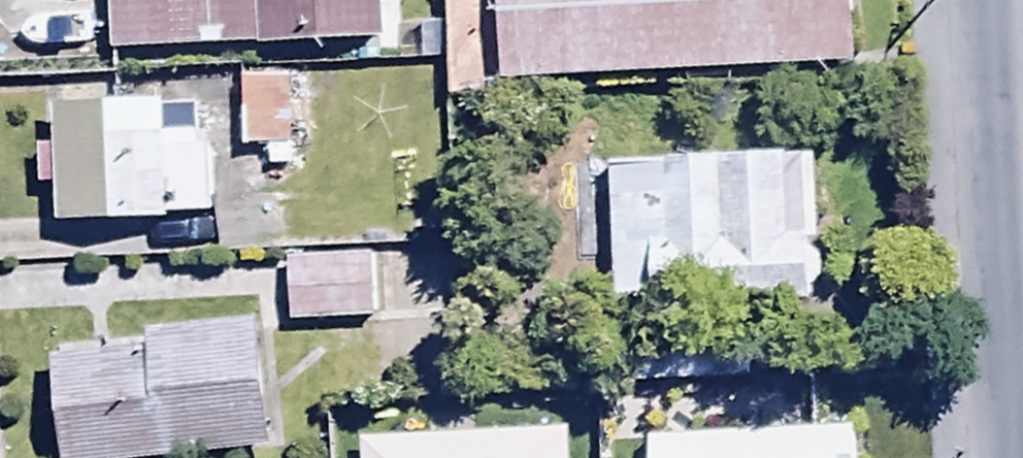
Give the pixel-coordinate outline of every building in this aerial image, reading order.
[(382,0),(106,0),(109,57),(384,42),(382,0)] [(685,74),(685,87),(730,85),(729,72),(848,66),(845,0),(496,0),(500,83),(574,79),(574,95),(651,92),(650,76),(685,74)] [(322,74),(240,79),(245,149),(326,144),(322,74)] [(52,191),(53,222),(200,216),(196,100),(49,106),(50,147),(31,148),(33,192),(52,191)] [(814,261),(810,110),(601,114),(604,265),(814,261)] [(284,209),(284,281),(373,280),(373,209),(284,209)] [(62,426),(268,409),(257,286),(129,296),(131,312),(53,318),(62,426)] [(633,351),(630,380),(710,387),(713,358),(633,351)] [(843,384),(644,392),(646,457),(846,457),(843,384)] [(564,431),(358,438),(359,457),(565,457),(564,431)]
